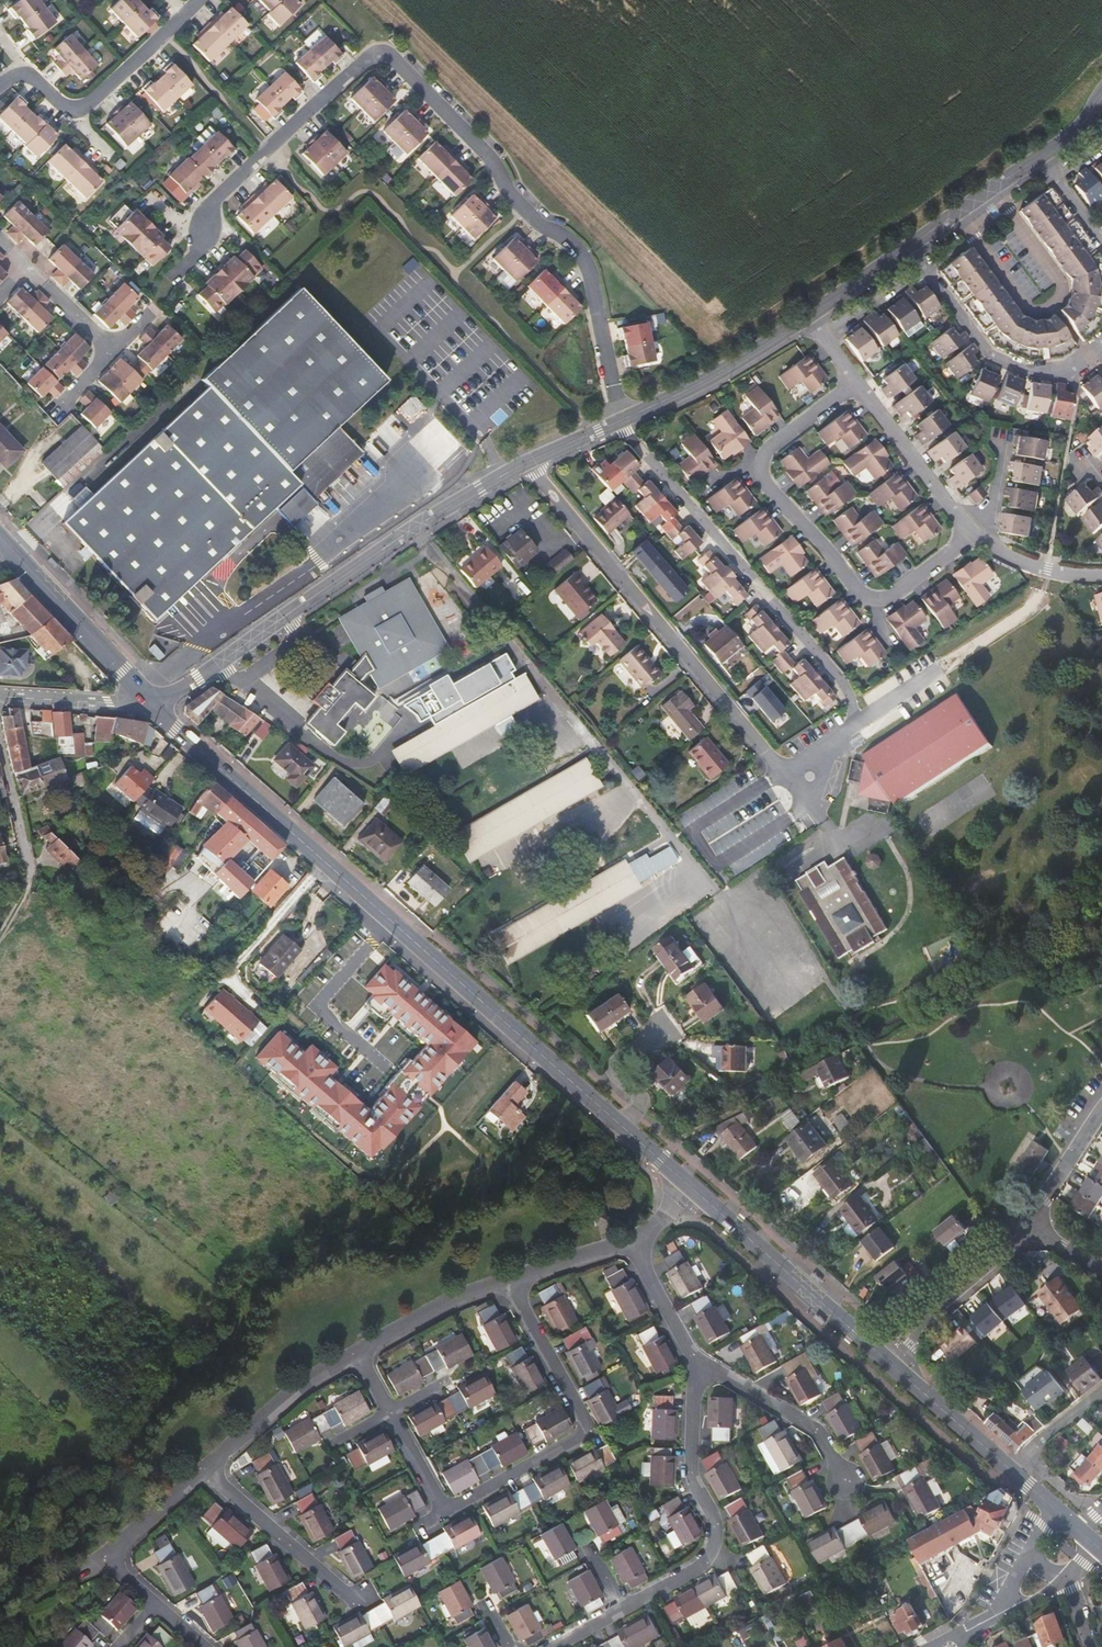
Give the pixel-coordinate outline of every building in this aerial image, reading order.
[(27,27),(24,30),(31,39),(54,20),(37,0),(22,0),(9,9),(16,19),(19,16),(27,27)] [(160,15),(153,8),(150,11),(139,0),(122,0),(114,8),(139,35),(160,15)] [(272,11),(269,14),(280,25),(301,5),(297,0),(262,0),(272,11)] [(213,60),(249,25),(250,24),(234,7),(233,8),(227,13),(224,9),(200,33),(203,36),(196,43),(213,60)] [(121,30),(131,42),(136,37),(126,25),(121,30)] [(79,77),(94,63),(69,34),(54,49),(60,59),(56,64),(66,75),(72,70),(79,77)] [(317,81),(324,75),(322,70),(335,59),(338,63),(346,56),(327,37),(299,62),(317,81)] [(155,85),(151,81),(143,89),(163,111),(191,85),(171,63),(163,70),(167,74),(155,85)] [(283,108),(296,96),(298,98),(306,91),(289,72),(260,99),(262,101),(256,107),(267,119),(274,114),(278,118),(286,111),(283,108)] [(382,79),(380,81),(375,76),(353,98),(375,120),(396,99),(391,93),(393,91),(382,79)] [(52,126),(38,113),(35,116),(22,105),(25,102),(17,94),(0,113),(0,116),(37,152),(55,133),(50,128),(52,126)] [(110,116),(113,119),(108,123),(128,145),(150,124),(130,103),(124,108),(122,105),(110,116)] [(387,132),(408,153),(428,135),(424,128),(426,126),(414,114),(411,117),(407,112),(387,132)] [(198,137),(203,142),(216,131),(210,125),(198,137)] [(230,159),(237,152),(217,131),(170,175),(190,196),(203,183),(200,181),(207,175),(210,178),(218,171),(214,167),(226,155),(230,159)] [(308,146),(310,149),(304,155),(323,175),(347,153),(327,132),(322,137),(319,134),(308,146)] [(85,196),(101,180),(94,173),(96,171),(74,146),(71,150),(65,143),(49,159),(85,196)] [(444,146),(441,149),(435,143),(418,159),(454,197),(471,180),(464,173),(466,170),(444,146)] [(1091,165),(1101,180),(1101,162),(1100,163),(1098,160),(1091,165)] [(1078,173),(1083,179),(1074,185),(1090,206),(1101,197),(1101,190),(1085,167),(1078,173)] [(68,180),(63,185),(80,202),(85,198),(68,180)] [(240,217),(255,234),(293,198),(277,181),(271,187),(268,184),(244,207),(247,210),(240,217)] [(1060,310),(1083,341),(1097,331),(1101,320),(1101,257),(1051,188),(1019,211),(1060,266),(1070,278),(1071,292),(1071,293),(1066,305),(1064,307),(1060,310)] [(477,237),(497,218),(490,212),(493,210),(482,199),(480,201),(475,196),(453,216),(477,237)] [(25,236),(35,246),(49,231),(18,201),(4,216),(14,225),(6,233),(17,244),(25,236)] [(167,234),(138,207),(118,227),(155,263),(173,246),(164,236),(167,234)] [(517,284),(539,263),(532,255),(535,252),(526,241),(523,246),(516,239),(495,260),(517,284)] [(68,280),(79,290),(93,275),(63,245),(48,260),(58,270),(50,277),(61,287),(68,280)] [(1077,346),(1053,314),(1048,319),(1046,319),(1034,321),(1021,315),(998,285),(986,269),(976,255),(970,247),(939,270),(996,347),(1027,361),(1062,356),(1077,346)] [(199,293),(216,310),(259,266),(242,249),(235,257),(230,254),(204,281),(206,284),(199,293)] [(84,254),(80,257),(94,272),(97,269),(84,254)] [(555,274),(552,277),(545,270),(527,289),(563,325),(581,308),(574,300),(577,297),(555,274)] [(127,308),(137,299),(123,285),(93,315),(107,329),(116,320),(123,327),(134,316),(127,308)] [(905,291),(925,318),(940,306),(925,286),(916,292),(912,286),(905,291)] [(30,298),(20,288),(6,302),(37,332),(51,318),(41,309),(48,302),(36,291),(30,298)] [(92,495),(79,507),(61,523),(82,546),(90,555),(150,621),(223,553),(236,542),(272,508),(293,489),(297,485),(306,495),(356,450),(354,447),(336,426),(385,380),(299,289),(201,380),(208,388),(92,495)] [(886,308),(903,331),(919,320),(900,295),(894,299),(896,301),(886,308)] [(882,314),(876,318),(873,313),(863,320),(883,346),(898,335),(882,314)] [(627,352),(622,353),(624,366),(653,360),(646,321),(616,327),(618,338),(624,337),(627,352)] [(852,329),(854,332),(845,339),(862,361),(877,349),(859,324),(852,329)] [(96,381),(118,403),(139,380),(138,379),(147,370),(148,371),(179,339),(166,326),(155,336),(148,329),(137,340),(144,346),(134,357),(137,360),(128,369),(118,359),(96,381)] [(931,343),(942,358),(969,338),(964,331),(957,336),(951,327),(931,343)] [(78,359),(87,349),(73,336),(26,384),(40,398),(46,391),(49,388),(56,395),(66,386),(59,379),(71,366),(78,373),(85,366),(78,359)] [(978,363),(971,354),(977,350),(972,343),(946,363),(957,378),(978,363)] [(811,392),(828,380),(808,354),(779,376),(788,389),(801,379),(811,392)] [(903,363),(882,379),(887,385),(882,388),(889,398),(915,379),(903,363)] [(988,401),(1000,372),(993,369),(991,373),(981,368),(970,394),(988,401)] [(1101,405),(1101,383),(1094,371),(1087,376),(1089,380),(1081,385),(1098,408),(1101,405)] [(1026,378),(1018,374),(1016,378),(1006,373),(995,399),(1013,407),(1026,378)] [(1026,410),(1045,413),(1050,382),(1042,380),(1041,384),(1031,382),(1026,410)] [(789,390),(798,400),(808,392),(800,381),(789,390)] [(1056,383),(1051,416),(1070,419),(1074,394),(1063,392),(1064,384),(1056,383)] [(920,385),(894,405),(901,414),(906,410),(910,416),(931,401),(920,385)] [(742,418),(754,435),(780,416),(758,386),(745,396),(755,408),(742,418)] [(53,398),(56,395),(49,388),(46,391),(53,398)] [(93,429),(108,413),(86,392),(81,397),(87,404),(84,408),(78,414),(93,429)] [(84,408),(87,404),(81,397),(77,401),(84,408)] [(923,444),(948,425),(937,409),(916,424),(920,430),(916,434),(923,444)] [(723,458),(748,440),(726,410),(713,419),(723,432),(710,441),(723,458)] [(866,435),(847,410),(817,432),(827,445),(840,435),(849,448),(866,435)] [(40,462),(55,478),(96,442),(80,426),(40,462)] [(21,451),(1,429),(0,431),(0,461),(5,466),(21,451)] [(1101,453),(1101,429),(1091,437),(1095,443),(1090,447),(1093,451),(1097,457),(1101,453)] [(935,460),(940,456),(944,462),(965,447),(953,431),(928,450),(935,460)] [(691,482),(716,463),(694,434),(681,443),(691,456),(678,465),(691,482)] [(1043,459),(1046,440),(1015,435),(1014,441),(1013,444),(1017,444),(1016,455),(1043,459)] [(873,440),(843,463),(852,475),(865,466),(875,478),(892,466),(873,440)] [(829,463),(820,450),(807,459),(798,447),(781,460),(799,485),(829,463)] [(306,495),(312,501),(361,455),(356,450),(306,495)] [(700,543),(685,526),(681,530),(670,517),(675,514),(646,481),(642,485),(631,473),(636,469),(632,465),(634,464),(624,453),(608,466),(604,460),(597,465),(596,463),(589,469),(605,488),(609,493),(621,483),(631,494),(635,490),(642,499),(633,507),(647,523),(657,515),(664,523),(659,528),(669,540),(675,536),(682,544),(673,552),(680,560),(700,543)] [(956,488),(981,469),(970,453),(949,469),(954,475),(949,478),(956,488)] [(1041,486),(1044,466),(1010,461),(1009,469),(1017,471),(1015,481),(1041,486)] [(898,472),(868,494),(877,506),(890,497),(900,509),(917,497),(898,472)] [(729,502),(738,515),(755,502),(737,477),(707,499),(716,512),(729,502)] [(826,515),(855,493),(846,480),(833,490),(824,477),(806,490),(826,515)] [(1099,487),(1093,492),(1087,484),(1066,499),(1078,514),(1101,496),(1101,491),(1101,489),(1099,487)] [(974,503),(986,493),(980,485),(968,494),(974,503)] [(84,487),(72,499),(79,507),(92,495),(84,487)] [(1036,512),(1039,492),(1006,487),(1005,493),(1005,495),(1012,497),(1011,507),(1036,512)] [(598,498),(605,506),(614,498),(609,493),(605,488),(598,494),(598,498)] [(293,489),(272,508),(276,511),(295,493),(293,489)] [(629,515),(614,498),(605,506),(601,509),(602,510),(591,521),(604,536),(629,515)] [(922,503),(892,526),(901,538),(914,529),(924,541),(940,529),(922,503)] [(1083,518),(1094,533),(1101,528),(1101,503),(1083,518)] [(755,533),(764,545),(781,533),(762,507),(733,529),(742,542),(755,533)] [(882,523),(872,510),(860,519),(850,507),(834,520),(853,545),(882,523)] [(1030,537),(1033,517),(1002,512),(1001,520),(1000,521),(1004,521),(1002,532),(1030,537)] [(535,553),(518,532),(497,548),(515,569),(535,553)] [(781,563),(791,576),(808,563),(788,537),(759,559),(768,572),(781,563)] [(857,551),(876,577),(906,554),(896,542),(884,552),(874,539),(857,551)] [(630,553),(672,601),(685,590),(643,541),(630,553)] [(236,542),(223,553),(226,556),(238,545),(236,542)] [(76,552),(84,561),(90,555),(82,546),(76,552)] [(474,560),(473,559),(463,567),(478,585),(503,565),(488,547),(479,554),(480,555),(474,560)] [(731,579),(722,568),(707,551),(696,562),(701,568),(702,567),(709,575),(700,583),(714,600),(723,591),(729,599),(734,606),(746,596),(731,579)] [(556,574),(571,561),(563,552),(548,565),(556,574)] [(989,597),(979,583),(992,574),(982,560),(980,557),(954,576),(977,606),(989,597)] [(733,577),(724,566),(722,568),(731,579),(733,577)] [(807,593),(816,606),(834,593),(815,568),(785,590),(795,603),(807,593)] [(585,584),(575,573),(554,591),(576,618),(595,602),(588,592),(586,593),(581,587),(585,584)] [(382,682),(385,687),(451,647),(409,578),(384,592),(387,596),(407,585),(443,645),(382,682)] [(0,584),(0,603),(8,600),(14,608),(8,613),(30,636),(51,618),(34,599),(14,579),(0,584)] [(956,618),(946,605),(959,596),(946,579),(921,598),(943,628),(956,618)] [(367,603),(354,610),(357,614),(345,621),(366,655),(361,660),(349,675),(345,671),(331,686),(327,682),(311,700),(319,707),(318,708),(336,722),(354,702),(362,711),(374,697),(358,682),(365,675),(374,669),(382,682),(443,645),(407,585),(387,596),(384,592),(382,588),(364,598),(367,603)] [(833,623),(843,636),(860,623),(841,598),(811,620),(821,633),(833,623)] [(888,619),(910,649),(922,640),(913,627),(925,618),(913,601),(888,619)] [(835,698),(801,659),(794,665),(781,650),(788,644),(755,606),(743,616),(748,622),(749,621),(756,629),(747,637),(761,653),(770,645),(778,653),(775,656),(777,657),(771,662),(782,675),(789,668),(797,676),(789,684),(803,702),(812,693),(819,701),(818,702),(823,708),(835,698)] [(345,621),(357,614),(354,610),(338,620),(361,660),(366,655),(345,621)] [(586,645),(593,639),(595,642),(608,658),(623,645),(600,616),(577,635),(586,645)] [(30,636),(48,657),(71,639),(61,628),(51,618),(30,636)] [(702,646),(718,664),(741,644),(725,626),(702,646)] [(860,654),(869,666),(886,654),(867,628),(837,650),(847,663),(860,654)] [(635,647),(617,662),(641,690),(659,675),(635,647)] [(24,651),(0,650),(0,675),(18,676),(19,668),(23,668),(24,651)] [(857,668),(864,663),(859,655),(852,660),(857,668)] [(392,749),(407,775),(541,699),(527,674),(510,683),(505,674),(510,672),(501,656),(447,686),(442,677),(424,687),(427,692),(404,704),(401,706),(410,714),(414,721),(423,715),(431,728),(392,749)] [(760,679),(746,691),(771,721),(786,709),(760,679)] [(184,708),(184,714),(195,724),(209,709),(230,721),(225,727),(242,737),(258,718),(209,689),(184,708)] [(682,692),(676,696),(662,707),(689,741),(703,730),(688,711),(693,707),(682,692)] [(872,798),(869,810),(887,815),(890,802),(895,802),(899,808),(918,795),(916,791),(969,757),(972,761),(992,748),(957,692),(863,753),(868,759),(865,763),(853,760),(848,780),(861,783),(865,784),(863,791),(873,794),(872,798)] [(2,716),(4,729),(21,726),(18,709),(8,708),(8,711),(9,715),(3,716),(2,716)] [(305,722),(332,745),(344,732),(335,724),(336,722),(318,708),(305,722)] [(69,737),(66,714),(52,712),(55,737),(69,737)] [(96,728),(111,730),(113,718),(96,716),(96,728)] [(140,745),(146,724),(113,718),(111,730),(110,733),(140,745)] [(253,733),(259,738),(270,725),(263,721),(253,733)] [(151,728),(146,724),(140,745),(145,747),(146,746),(151,728)] [(4,729),(10,762),(27,758),(21,726),(4,729)] [(727,765),(705,739),(688,753),(698,764),(704,771),(702,772),(708,780),(727,765)] [(307,748),(296,741),(290,747),(300,756),(307,748)] [(286,779),(295,786),(313,766),(300,756),(290,747),(287,744),(273,760),(290,775),(286,779)] [(171,746),(161,756),(168,762),(177,752),(171,746)] [(66,779),(65,778),(57,757),(12,773),(19,795),(66,779)] [(918,795),(972,761),(969,757),(916,791),(918,795)] [(588,759),(453,835),(469,862),(603,786),(588,759)] [(129,767),(112,785),(132,803),(152,780),(144,773),(141,778),(129,767)] [(315,800),(344,825),(365,802),(336,777),(315,800)] [(211,781),(194,803),(199,806),(202,801),(215,813),(229,797),(220,790),(211,781)] [(861,783),(858,795),(872,798),(873,794),(863,791),(865,784),(861,783)] [(166,829),(180,809),(153,789),(139,809),(166,829)] [(694,824),(722,868),(744,853),(733,835),(757,819),(777,852),(799,838),(779,805),(761,817),(745,791),(694,824)] [(229,797),(215,813),(227,824),(201,847),(203,850),(196,859),(210,872),(213,874),(227,860),(246,840),(261,825),(246,812),(229,797)] [(383,797),(377,806),(382,811),(391,801),(383,797)] [(181,828),(182,829),(199,806),(194,803),(172,833),(175,835),(181,828)] [(403,843),(378,820),(359,840),(385,863),(403,843)] [(269,833),(261,825),(246,840),(256,848),(269,833)] [(48,832),(45,826),(34,831),(38,838),(43,835),(48,832)] [(82,863),(48,832),(43,835),(52,844),(46,849),(63,865),(67,862),(75,870),(82,863)] [(219,880),(236,897),(283,845),(271,834),(269,833),(256,848),(238,869),(230,876),(226,872),(219,880)] [(166,864),(177,852),(166,842),(157,856),(166,864)] [(184,858),(177,852),(166,864),(174,872),(184,858)] [(230,876),(238,869),(227,860),(213,874),(219,880),(226,872),(230,876)] [(858,955),(876,944),(882,940),(880,937),(889,930),(866,892),(865,893),(859,883),(860,883),(856,877),(858,876),(856,873),(854,874),(846,860),(837,866),(839,870),(833,874),(830,871),(826,864),(808,875),(809,876),(798,883),(804,892),(800,895),(811,914),(813,913),(818,921),(816,922),(840,961),(850,955),(853,958),(858,955)] [(493,935),(508,962),(642,889),(627,861),(493,935)] [(410,880),(437,905),(451,889),(424,865),(410,880)] [(252,892),(267,906),(284,886),(269,873),(252,892)] [(299,950),(283,935),(258,962),(274,977),(299,950)] [(671,936),(654,949),(677,980),(701,962),(690,947),(683,952),(671,936)] [(600,1002),(612,1018),(641,997),(630,980),(600,1002)] [(709,1014),(723,1003),(706,981),(688,994),(695,1004),(699,1001),(709,1014)] [(248,1031),(257,1021),(221,989),(203,1009),(239,1041),(242,1039),(248,1031)] [(529,1002),(533,1006),(540,998),(536,995),(529,1002)] [(704,1017),(709,1014),(699,1001),(695,1004),(704,1017)] [(248,1031),(242,1039),(245,1042),(252,1034),(248,1031)] [(714,1055),(732,1071),(746,1054),(728,1038),(714,1055)] [(247,1054),(253,1060),(266,1046),(259,1040),(247,1054)] [(824,1089),(846,1078),(835,1056),(801,1073),(805,1081),(818,1075),(824,1089)] [(681,1095),(695,1079),(673,1060),(658,1079),(663,1083),(665,1081),(681,1095)] [(663,1083),(679,1097),(681,1095),(665,1081),(663,1083)] [(487,1110),(510,1130),(521,1117),(514,1111),(510,1108),(516,1102),(524,1093),(512,1082),(487,1110)] [(516,1102),(510,1108),(514,1111),(520,1105),(516,1102)] [(714,1123),(721,1132),(737,1120),(732,1113),(714,1123)] [(796,1113),(790,1117),(788,1113),(783,1116),(790,1127),(800,1120),(796,1113)] [(756,1144),(737,1120),(721,1132),(740,1157),(756,1144)] [(783,1141),(800,1164),(820,1149),(803,1126),(783,1141)] [(1029,1181),(1048,1151),(1033,1142),(1014,1171),(1029,1181)] [(826,1200),(845,1185),(826,1160),(807,1174),(826,1200)] [(1101,1186),(1101,1166),(1099,1164),(1090,1179),(1101,1186)] [(1090,1179),(1081,1193),(1098,1204),(1101,1199),(1101,1186),(1090,1179)] [(1071,1208),(1089,1219),(1098,1204),(1081,1193),(1071,1208)] [(860,1232),(878,1218),(860,1195),(843,1208),(852,1221),(860,1231),(860,1232)] [(601,1210),(590,1213),(594,1225),(605,1222),(601,1210)] [(942,1243),(963,1227),(953,1213),(932,1229),(942,1243)] [(851,1234),(854,1235),(860,1231),(852,1221),(848,1225),(847,1228),(851,1234)] [(878,1259),(894,1246),(880,1226),(863,1239),(878,1259)] [(679,1299),(700,1287),(686,1262),(684,1262),(678,1251),(662,1260),(668,1271),(665,1274),(679,1299)] [(1053,1314),(1060,1324),(1075,1313),(1071,1308),(1077,1304),(1063,1285),(1072,1278),(1050,1257),(1042,1262),(1055,1280),(1040,1291),(1047,1302),(1046,1302),(1054,1313),(1053,1314)] [(894,1258),(873,1275),(884,1288),(905,1273),(894,1258)] [(611,1288),(609,1289),(626,1319),(646,1307),(630,1278),(626,1279),(620,1267),(604,1276),(611,1288)] [(540,1305),(554,1331),(575,1321),(561,1294),(560,1295),(554,1283),(536,1292),(543,1304),(540,1305)] [(992,1296),(994,1298),(1012,1286),(1010,1283),(992,1296)] [(994,1298),(1007,1317),(1025,1305),(1012,1286),(994,1298)] [(692,1317),(707,1344),(729,1332),(714,1305),(712,1306),(706,1295),(689,1304),(696,1315),(692,1317)] [(487,1306),(483,1301),(473,1305),(476,1312),(487,1306)] [(970,1315),(972,1317),(989,1303),(987,1301),(970,1315)] [(483,1323),(481,1324),(496,1350),(517,1339),(502,1313),(499,1315),(492,1303),(487,1306),(476,1312),(483,1323)] [(987,1335),(1003,1321),(989,1303),(972,1317),(987,1335)] [(740,1347),(755,1373),(775,1362),(761,1336),(767,1333),(763,1325),(739,1338),(743,1346),(740,1347)] [(642,1347),(657,1372),(678,1360),(663,1334),(660,1336),(654,1326),(637,1335),(644,1346),(642,1347)] [(942,1347),(953,1361),(976,1342),(962,1326),(952,1335),(954,1337),(942,1347)] [(564,1353),(579,1381),(601,1369),(586,1342),(585,1343),(579,1331),(561,1340),(567,1351),(564,1353)] [(473,1355),(460,1333),(434,1347),(435,1348),(425,1354),(434,1371),(444,1365),(446,1369),(473,1355)] [(523,1393),(545,1382),(530,1356),(527,1357),(521,1345),(504,1354),(511,1366),(509,1367),(523,1393)] [(812,1379),(817,1376),(805,1353),(781,1367),(788,1379),(785,1381),(800,1406),(820,1395),(812,1379)] [(425,1354),(412,1361),(411,1360),(386,1373),(398,1395),(424,1381),(421,1378),(434,1371),(425,1354)] [(1066,1372),(1083,1393),(1099,1380),(1083,1359),(1066,1372)] [(1015,1383),(1021,1392),(1048,1372),(1036,1366),(1015,1383)] [(1052,1400),(1062,1392),(1048,1372),(1021,1392),(1036,1410),(1045,1404),(1042,1400),(1049,1395),(1052,1400)] [(448,1396),(455,1409),(465,1404),(466,1406),(493,1392),(482,1373),(456,1387),(458,1390),(448,1396)] [(620,1415),(599,1378),(582,1387),(588,1399),(585,1401),(599,1426),(620,1415)] [(322,1411),(331,1428),(343,1421),(345,1425),(369,1412),(357,1391),(333,1403),(334,1405),(322,1411)] [(840,1440),(860,1429),(846,1403),(845,1403),(839,1391),(822,1401),(828,1412),(826,1413),(840,1440)] [(408,1413),(419,1432),(444,1419),(443,1416),(455,1409),(448,1396),(435,1403),(433,1399),(408,1413)] [(654,1411),(653,1411),(652,1440),(675,1441),(676,1411),(673,1411),(673,1398),(654,1397),(654,1411)] [(732,1427),(733,1399),(709,1398),(708,1428),(712,1428),(711,1441),(730,1442),(730,1427),(732,1427)] [(543,1439),(545,1442),(571,1428),(560,1407),(533,1422),(534,1423),(522,1430),(530,1446),(543,1439)] [(283,1431),(295,1452),(321,1438),(319,1434),(331,1428),(322,1411),(310,1418),(309,1417),(283,1431)] [(1027,1421),(1026,1422),(1024,1421),(1018,1427),(1014,1431),(1005,1424),(994,1414),(985,1424),(986,1425),(1008,1445),(1016,1451),(1025,1442),(1044,1426),(1036,1417),(1029,1422),(1027,1421)] [(764,1441),(763,1442),(780,1472),(802,1461),(785,1430),(781,1432),(775,1420),(758,1430),(764,1441)] [(1018,1427),(1010,1420),(1005,1424),(1014,1431),(1018,1427)] [(367,1464),(386,1454),(394,1449),(382,1428),(356,1442),(358,1446),(346,1452),(355,1468),(367,1462),(367,1464)] [(500,1467),(526,1452),(515,1432),(489,1446),(490,1447),(479,1453),(488,1469),(499,1463),(500,1467)] [(861,1453),(858,1454),(873,1481),(893,1471),(887,1460),(879,1444),(879,1443),(877,1444),(871,1432),(854,1441),(861,1453)] [(879,1444),(887,1460),(894,1456),(885,1440),(879,1444)] [(566,1460),(578,1482),(605,1468),(604,1466),(615,1460),(605,1444),(594,1450),(592,1446),(566,1460)] [(1087,1457),(1099,1468),(1101,1465),(1101,1446),(1099,1444),(1087,1457)] [(652,1457),(651,1457),(651,1486),(674,1487),(675,1457),(672,1457),(672,1449),(652,1448),(652,1457)] [(257,1473),(254,1475),(270,1504),(291,1493),(274,1463),(273,1464),(266,1451),(250,1460),(257,1473)] [(706,1474),(720,1500),(739,1490),(725,1463),(723,1464),(717,1452),(701,1460),(708,1473),(706,1474)] [(453,1493),(477,1479),(475,1476),(488,1469),(479,1453),(467,1460),(466,1459),(442,1473),(453,1493)] [(371,1470),(389,1461),(386,1454),(367,1464),(371,1470)] [(1086,1481),(1099,1468),(1087,1457),(1074,1470),(1086,1481)] [(928,1474),(920,1462),(897,1475),(904,1487),(900,1489),(918,1519),(938,1507),(921,1478),(928,1474)] [(542,1497),(543,1498),(567,1484),(556,1463),(531,1477),(532,1480),(520,1487),(529,1504),(542,1497)] [(792,1491),(790,1492),(805,1518),(827,1506),(812,1479),(809,1481),(802,1469),(785,1479),(792,1491)] [(897,1475),(893,1477),(900,1489),(904,1487),(897,1475)] [(509,1493),(507,1490),(481,1505),(493,1526),(519,1511),(518,1510),(529,1504),(520,1487),(509,1493)] [(377,1508),(389,1528),(414,1514),(412,1511),(424,1504),(415,1489),(403,1495),(403,1494),(377,1508)] [(1006,1512),(1014,1517),(1016,1513),(1013,1499),(1002,1489),(977,1503),(983,1507),(978,1514),(980,1515),(978,1517),(979,1518),(996,1529),(999,1525),(1007,1530),(1011,1523),(1003,1518),(1006,1512)] [(299,1513),(295,1516),(309,1542),(331,1530),(316,1504),(315,1504),(308,1492),(292,1501),(299,1513)] [(681,1542),(701,1532),(687,1506),(683,1508),(677,1496),(662,1504),(668,1516),(667,1516),(681,1542)] [(731,1520),(728,1521),(742,1546),(764,1535),(750,1509),(749,1510),(742,1498),(724,1507),(731,1520)] [(583,1510),(597,1535),(601,1533),(605,1542),(621,1533),(617,1525),(618,1524),(604,1499),(583,1510)] [(210,1525),(236,1548),(252,1529),(225,1506),(223,1509),(213,1500),(201,1514),(211,1523),(210,1525)] [(846,1523),(857,1540),(867,1534),(868,1535),(894,1521),(882,1500),(856,1514),(858,1517),(846,1523)] [(966,1515),(972,1512),(970,1507),(924,1531),(907,1540),(915,1555),(921,1567),(937,1597),(954,1588),(935,1550),(952,1541),(955,1548),(973,1538),(972,1535),(976,1529),(991,1538),(996,1529),(979,1518),(978,1517),(975,1520),(973,1519),(966,1517),(966,1515)] [(443,1530),(431,1537),(440,1553),(452,1547),(453,1548),(478,1534),(467,1513),(441,1527),(443,1530)] [(561,1523),(539,1535),(554,1560),(555,1560),(559,1567),(577,1557),(573,1550),(576,1548),(561,1523)] [(806,1541),(818,1563),(845,1549),(844,1547),(857,1540),(846,1523),(834,1529),(833,1527),(806,1541)] [(338,1550),(335,1552),(350,1578),(370,1568),(355,1541),(354,1542),(347,1529),(331,1538),(338,1550)] [(419,1539),(390,1555),(401,1577),(431,1560),(430,1559),(440,1553),(431,1537),(420,1542),(419,1539)] [(253,1563),(268,1590),(288,1578),(273,1551),(270,1553),(263,1541),(247,1551),(253,1563)] [(173,1595),(195,1582),(177,1553),(175,1554),(167,1542),(151,1552),(159,1564),(155,1566),(173,1595)] [(750,1567),(765,1594),(785,1583),(771,1556),(770,1557),(763,1545),(746,1554),(753,1566),(750,1567)] [(642,1572),(644,1571),(630,1546),(609,1558),(622,1583),(626,1581),(630,1588),(646,1578),(642,1572)] [(918,1569),(921,1567),(915,1555),(912,1557),(918,1569)] [(500,1557),(480,1568),(493,1593),(496,1591),(501,1600),(517,1590),(513,1582),(514,1581),(500,1557)] [(601,1595),(588,1569),(566,1581),(579,1606),(581,1606),(585,1613),(602,1603),(598,1596),(601,1595)] [(692,1585),(704,1607),(726,1594),(724,1592),(740,1584),(734,1575),(731,1576),(727,1569),(715,1576),(713,1573),(692,1585)] [(458,1580),(438,1592),(451,1616),(453,1616),(457,1623),(473,1614),(469,1606),(472,1605),(458,1580)] [(291,1602),(289,1603),(304,1628),(324,1616),(310,1590),(307,1592),(300,1581),(284,1590),(291,1602)] [(214,1631),(235,1617),(219,1593),(217,1594),(210,1583),(195,1593),(202,1603),(197,1607),(214,1631)] [(390,1620),(416,1606),(405,1584),(379,1599),(380,1602),(368,1609),(377,1625),(389,1619),(390,1620)] [(692,1585),(672,1597),(674,1599),(662,1606),(672,1623),(683,1616),(684,1618),(691,1614),(704,1607),(692,1585)] [(99,1633),(105,1638),(114,1628),(117,1630),(137,1609),(118,1591),(97,1613),(98,1614),(89,1624),(99,1633)] [(526,1603),(505,1615),(519,1640),(522,1638),(526,1645),(543,1636),(539,1629),(541,1629),(526,1603)] [(917,1617),(911,1606),(895,1614),(897,1618),(893,1621),(894,1624),(893,1624),(894,1628),(898,1627),(899,1629),(906,1626),(910,1633),(918,1629),(913,1619),(917,1617)] [(704,1607),(691,1614),(694,1620),(707,1612),(704,1607)] [(368,1633),(367,1632),(377,1625),(368,1609),(357,1615),(356,1612),(330,1626),(342,1646),(343,1646),(368,1633)] [(647,1612),(617,1629),(619,1632),(608,1638),(613,1646),(634,1646),(659,1633),(647,1612)] [(1015,1646),(1050,1646),(1062,1643),(1053,1617),(1043,1620),(1036,1626),(1039,1635),(1032,1637),(1015,1646)] [(93,1645),(90,1642),(99,1633),(89,1624),(84,1620),(76,1629),(75,1628),(58,1646),(91,1646),(93,1645)] [(237,1646),(264,1646),(254,1629),(253,1630),(249,1622),(232,1631),(237,1639),(234,1641),(237,1646)] [(172,1640),(157,1626),(149,1635),(146,1633),(134,1646),(166,1646),(172,1640)] [(464,1638),(469,1646),(496,1646),(485,1627),(464,1638)] [(608,1638),(596,1645),(594,1642),(586,1646),(613,1646),(608,1638)]
